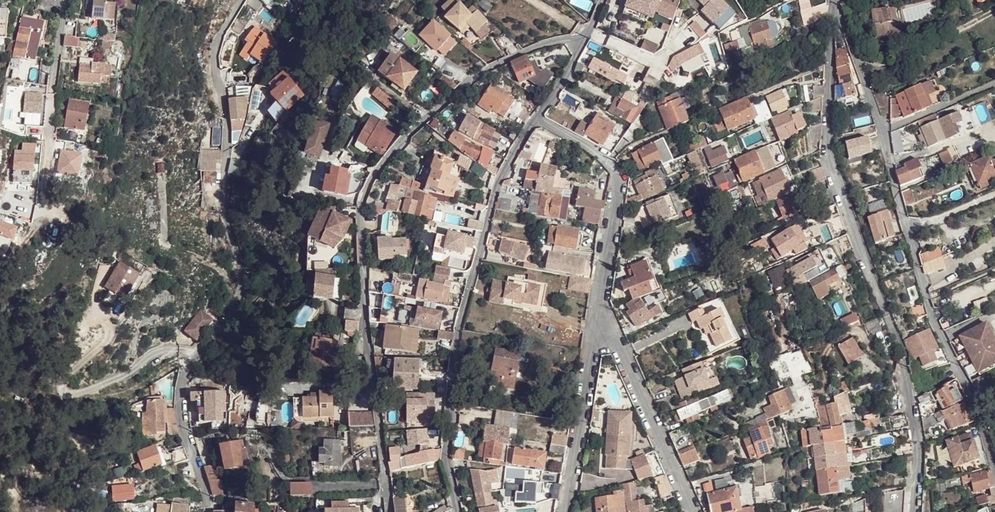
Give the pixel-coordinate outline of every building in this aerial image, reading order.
[(106,0),(95,0),(94,20),(104,20),(114,21),(117,4),(106,3),(106,0)] [(257,0),(251,0),(247,5),(254,11),(260,3),(257,0)] [(448,15),(460,4),(456,0),(451,0),(442,9),(448,15)] [(485,0),(484,0),(480,5),(489,13),(494,8),(485,0)] [(624,10),(642,16),(652,20),(659,2),(655,1),(652,0),(628,0),(624,10)] [(662,6),(675,12),(680,0),(665,0),(662,6)] [(718,0),(713,0),(706,8),(702,11),(715,24),(728,11),(718,0)] [(826,0),(808,0),(811,10),(826,5),(826,0)] [(457,32),(466,23),(470,28),(481,40),(490,32),(484,25),(487,22),(472,6),(467,11),(460,4),(448,15),(445,19),(457,32)] [(642,16),(624,10),(622,16),(639,23),(642,16)] [(872,11),(874,39),(887,38),(887,25),(890,25),(889,10),(872,11)] [(887,25),(887,38),(904,38),(902,10),(889,10),(890,25),(887,25)] [(395,22),(389,17),(382,26),(391,33),(394,29),(392,27),(395,22)] [(750,28),(765,23),(764,19),(745,25),(747,30),(748,30),(748,31),(751,31),(750,28)] [(46,25),(24,20),(13,57),(37,61),(46,25)] [(693,23),(705,42),(711,39),(698,20),(693,23)] [(247,28),(238,22),(232,30),(241,36),(242,33),(244,33),(247,28)] [(772,22),(765,23),(770,40),(773,39),(776,37),(778,32),(776,25),(772,22)] [(433,23),(421,36),(437,51),(438,50),(446,57),(457,44),(433,23)] [(466,23),(457,32),(461,36),(470,28),(466,23)] [(765,23),(750,28),(751,31),(754,43),(755,46),(761,45),(763,51),(772,48),(770,40),(765,23)] [(269,46),(271,41),(272,40),(258,28),(254,33),(269,46)] [(745,47),(739,29),(730,32),(734,42),(737,42),(744,61),(750,59),(745,47)] [(254,33),(253,32),(245,42),(248,45),(240,55),(248,62),(251,57),(257,62),(258,60),(264,64),(277,47),(271,41),(269,46),(254,33)] [(103,33),(101,41),(115,42),(116,35),(103,33)] [(78,41),(66,40),(66,47),(72,48),(78,49),(78,41)] [(637,41),(634,47),(635,48),(642,51),(643,51),(652,56),(653,57),(657,48),(646,44),(637,41)] [(746,47),(745,47),(750,59),(750,60),(760,55),(759,52),(763,51),(761,45),(755,46),(754,43),(752,44),(750,44),(751,46),(747,48),(746,47)] [(705,54),(701,45),(674,58),(678,67),(705,54)] [(811,45),(811,59),(825,60),(826,45),(811,45)] [(882,45),(869,48),(875,58),(885,54),(882,45)] [(834,53),(836,70),(846,67),(848,66),(844,50),(834,53)] [(404,92),(417,73),(386,52),(373,70),(404,92)] [(534,63),(529,66),(525,58),(510,65),(519,84),(527,80),(540,90),(551,76),(544,71),(540,73),(534,63)] [(678,67),(674,58),(668,71),(672,74),(678,67)] [(594,60),(589,69),(613,83),(621,86),(627,76),(618,73),(594,60)] [(751,61),(740,65),(742,70),(746,77),(753,75),(750,67),(753,66),(751,61)] [(654,62),(654,63),(656,64),(662,77),(667,68),(654,62)] [(7,71),(4,81),(15,83),(26,84),(27,79),(21,78),(22,74),(14,72),(14,69),(19,70),(20,64),(13,63),(12,67),(8,66),(7,71)] [(649,85),(642,98),(648,101),(652,95),(656,89),(660,82),(661,79),(662,77),(656,64),(654,63),(647,76),(646,75),(643,82),(649,85)] [(106,66),(92,64),(92,67),(103,68),(100,85),(109,86),(110,78),(104,77),(106,66)] [(92,67),(81,65),(79,82),(100,85),(103,68),(92,67)] [(836,70),(838,89),(834,89),(834,101),(837,100),(844,99),(854,96),(846,67),(836,70)] [(230,68),(221,70),(223,86),(233,70),(230,68)] [(494,72),(488,75),(492,81),(497,84),(502,77),(494,72)] [(284,73),(277,80),(282,86),(290,79),(284,73)] [(441,74),(436,81),(451,92),(458,87),(441,74)] [(250,75),(234,76),(234,88),(249,89),(250,84),(250,82),(250,75)] [(277,80),(270,86),(273,89),(275,91),(276,92),(271,96),(277,102),(286,112),(304,95),(290,79),(282,86),(277,80)] [(667,83),(661,79),(660,82),(656,89),(652,95),(657,99),(667,83)] [(930,81),(920,86),(929,108),(933,106),(928,95),(935,92),(930,81)] [(339,82),(332,96),(341,101),(348,87),(339,82)] [(377,90),(368,83),(363,90),(371,97),(377,90)] [(492,87),(487,84),(483,91),(487,94),(492,87)] [(536,89),(527,85),(523,90),(529,93),(529,92),(533,93),(536,89)] [(814,86),(814,101),(823,97),(825,96),(824,85),(814,86)] [(920,86),(895,96),(904,118),(929,108),(920,86)] [(506,97),(492,87),(487,94),(481,103),(496,113),(506,97)] [(240,107),(249,110),(250,106),(252,95),(253,90),(247,90),(245,100),(230,101),(231,107),(240,107)] [(385,108),(391,101),(377,90),(371,97),(385,109),(385,108)] [(622,100),(617,109),(625,113),(622,120),(632,126),(638,116),(642,111),(630,104),(634,97),(626,92),(622,100)] [(29,94),(28,107),(38,107),(39,95),(29,94)] [(680,100),(677,94),(670,97),(672,104),(680,100)] [(642,98),(640,96),(636,102),(644,107),(648,101),(642,98)] [(506,97),(496,113),(503,118),(514,102),(506,97)] [(607,112),(613,115),(622,100),(616,97),(607,112)] [(672,104),(670,97),(657,103),(659,109),(672,104)] [(814,101),(809,103),(808,111),(822,112),(823,97),(814,101)] [(687,98),(680,101),(684,111),(691,108),(687,98)] [(844,99),(837,100),(839,114),(847,112),(844,99)] [(680,101),(680,100),(672,104),(659,109),(664,123),(685,114),(684,111),(680,101)] [(729,108),(737,126),(755,119),(755,118),(750,108),(747,100),(729,108)] [(391,101),(385,108),(389,112),(395,103),(391,101)] [(461,109),(464,104),(459,101),(456,106),(461,109)] [(80,104),(70,102),(66,125),(77,127),(80,104)] [(277,102),(267,113),(275,121),(286,112),(277,102)] [(93,107),(80,104),(77,127),(85,128),(89,129),(93,107)] [(473,109),(464,104),(461,109),(469,114),(478,119),(478,118),(478,117),(471,112),(473,109)] [(473,109),(471,112),(478,117),(478,118),(486,123),(488,118),(479,113),(482,109),(475,105),(473,109)] [(736,127),(727,106),(719,109),(729,130),(736,127)] [(241,121),(240,107),(231,107),(232,122),(241,121)] [(242,128),(245,129),(246,122),(247,116),(249,110),(240,107),(241,121),(242,128)] [(790,111),(791,113),(793,117),(798,115),(800,117),(803,116),(801,107),(790,111)] [(625,113),(617,109),(613,115),(621,120),(625,113)] [(773,121),(781,139),(799,132),(793,117),(791,113),(773,121)] [(936,116),(920,123),(922,129),(930,148),(958,137),(957,136),(960,135),(956,125),(963,123),(960,113),(951,117),(938,122),(936,118),(936,116)] [(936,118),(938,122),(951,117),(949,113),(936,118)] [(688,121),(685,114),(664,123),(667,130),(688,121)] [(806,128),(803,120),(800,117),(798,115),(793,117),(799,132),(806,128)] [(468,116),(460,131),(474,139),(473,140),(484,146),(492,128),(491,128),(482,123),(468,116)] [(647,123),(638,116),(632,126),(631,127),(629,129),(627,133),(624,139),(630,143),(639,132),(644,127),(647,123)] [(371,117),(356,142),(366,148),(380,156),(395,131),(371,117)] [(598,117),(586,135),(603,146),(614,128),(598,117)] [(306,155),(315,158),(322,141),(325,142),(330,126),(318,122),(306,155)] [(724,131),(720,124),(715,126),(718,133),(721,133),(724,131)] [(65,129),(84,133),(85,128),(77,127),(66,125),(65,129)] [(821,129),(821,125),(807,131),(808,135),(821,129)] [(496,131),(492,128),(484,146),(491,149),(497,134),(496,132),(496,131)] [(821,129),(808,135),(808,138),(815,135),(818,135),(821,135),(821,129)] [(922,129),(919,130),(927,149),(930,148),(922,129)] [(610,148),(615,151),(624,139),(627,133),(622,130),(610,148)] [(815,135),(808,138),(810,154),(817,151),(817,141),(821,141),(821,135),(818,135),(815,135)] [(702,149),(703,149),(702,148),(707,146),(703,137),(698,139),(700,143),(688,148),(687,146),(683,148),(686,156),(688,155),(697,151),(702,149)] [(673,160),(663,139),(654,143),(663,165),(673,160)] [(325,142),(322,141),(315,158),(318,159),(325,142)] [(366,148),(356,142),(354,146),(354,148),(362,152),(364,152),(366,148)] [(459,150),(466,153),(467,150),(481,153),(482,149),(479,148),(463,142),(462,145),(457,142),(455,146),(459,149),(459,150)] [(722,143),(705,149),(712,168),(728,161),(725,155),(727,154),(724,147),(722,143)] [(23,144),(23,152),(27,152),(35,153),(36,145),(23,144)] [(660,162),(652,145),(638,152),(646,168),(660,162)] [(738,145),(729,149),(733,158),(743,154),(738,145)] [(64,147),(58,146),(53,169),(60,170),(64,147)] [(74,149),(64,147),(60,170),(70,172),(74,149)] [(767,148),(764,149),(773,169),(776,168),(767,148)] [(947,151),(945,148),(938,152),(943,161),(952,162),(947,151)] [(952,148),(947,151),(952,162),(953,163),(958,161),(952,148)] [(493,154),(482,149),(481,153),(479,161),(479,164),(486,168),(493,154)] [(764,149),(754,153),(762,174),(773,169),(764,149)] [(479,161),(481,153),(467,150),(466,153),(465,156),(471,157),(471,159),(479,161)] [(23,152),(16,151),(14,172),(24,174),(27,152),(23,152)] [(532,155),(522,151),(519,156),(531,161),(532,155)] [(701,164),(697,151),(688,155),(691,162),(692,164),(690,165),(692,170),(691,171),(695,179),(705,174),(701,164)] [(35,153),(27,152),(24,174),(33,176),(35,153)] [(638,152),(632,155),(640,172),(646,168),(638,152)] [(35,153),(33,176),(39,176),(41,154),(35,153)] [(754,153),(735,161),(740,175),(743,182),(762,174),(754,153)] [(457,162),(454,167),(465,174),(470,165),(459,156),(457,162)] [(989,157),(970,165),(979,184),(985,182),(994,177),(994,173),(991,165),(989,157)] [(422,173),(426,174),(429,163),(452,169),(453,164),(425,158),(422,173)] [(215,159),(204,159),(202,170),(214,171),(215,159)] [(894,173),(899,186),(923,176),(916,160),(904,166),(905,168),(896,173),(894,173)] [(236,174),(238,163),(231,161),(229,173),(236,174)] [(426,174),(422,192),(445,197),(449,179),(452,169),(429,163),(426,174)] [(525,172),(522,191),(532,192),(534,193),(541,194),(559,197),(560,192),(551,191),(553,181),(556,169),(540,166),(538,175),(525,172)] [(810,173),(816,185),(826,181),(822,167),(810,173)] [(654,170),(645,173),(647,177),(648,181),(658,177),(660,176),(656,170),(654,171),(654,170)] [(760,181),(753,184),(758,195),(756,196),(761,207),(769,204),(769,201),(790,192),(781,170),(760,179),(760,181)] [(724,174),(714,178),(718,187),(719,187),(722,194),(734,189),(737,188),(738,188),(731,171),(724,174)] [(656,196),(648,181),(647,177),(635,183),(641,196),(633,198),(633,199),(627,201),(626,209),(643,201),(656,196)] [(660,181),(658,177),(648,181),(656,196),(665,192),(664,189),(660,181)] [(328,178),(326,193),(345,196),(349,184),(348,182),(328,178)] [(393,186),(404,190),(405,182),(393,178),(393,186)] [(556,178),(554,188),(564,190),(566,179),(556,178)] [(449,179),(445,197),(451,199),(456,180),(449,179)] [(404,190),(417,192),(419,184),(405,182),(404,190)] [(985,182),(979,184),(982,192),(988,189),(985,182)] [(575,200),(591,203),(594,190),(586,189),(587,187),(578,185),(575,200)] [(393,186),(390,186),(386,200),(388,201),(387,205),(386,206),(383,206),(375,204),(374,210),(385,212),(389,213),(399,215),(399,213),(400,212),(402,200),(402,198),(404,190),(393,186)] [(742,199),(746,198),(741,186),(738,188),(737,188),(742,199)] [(355,206),(360,190),(351,187),(345,203),(355,206)] [(735,192),(734,189),(722,194),(724,197),(728,196),(735,192)] [(911,189),(902,193),(906,206),(915,203),(911,189)] [(367,199),(364,207),(370,208),(375,192),(370,190),(367,199)] [(836,205),(830,190),(819,195),(825,210),(836,205)] [(527,216),(536,218),(541,194),(534,193),(532,192),(527,212),(527,216)] [(679,214),(670,193),(655,200),(664,221),(679,214)] [(499,194),(497,201),(510,204),(509,208),(514,209),(517,198),(499,194)] [(565,223),(568,199),(568,198),(563,198),(559,197),(541,194),(536,218),(559,222),(565,223)] [(713,205),(709,194),(703,198),(707,207),(713,205)] [(402,200),(400,212),(432,219),(434,211),(426,209),(429,198),(419,195),(416,203),(402,200)] [(796,195),(777,204),(784,218),(795,213),(797,217),(804,214),(796,195)] [(602,212),(603,205),(591,203),(575,200),(574,209),(584,211),(581,226),(588,227),(588,224),(597,226),(599,212),(602,212)] [(497,201),(493,211),(512,214),(514,209),(509,208),(510,204),(497,201)] [(869,205),(873,219),(877,218),(877,217),(886,214),(883,201),(869,205)] [(28,208),(17,206),(15,222),(26,224),(28,208)] [(320,210),(308,237),(335,249),(343,240),(352,222),(334,214),(336,209),(320,210)] [(795,213),(784,218),(786,222),(797,218),(797,217),(795,213)] [(873,219),(868,221),(876,246),(886,244),(885,242),(895,239),(886,214),(877,217),(877,218),(873,219)] [(475,232),(477,226),(468,224),(467,230),(475,232)] [(846,232),(842,224),(831,228),(834,237),(846,232)] [(801,234),(797,226),(791,230),(800,247),(806,243),(807,243),(806,242),(813,238),(808,230),(801,234)] [(575,251),(578,232),(555,228),(553,246),(575,251)] [(791,230),(772,240),(776,248),(772,251),(777,260),(797,249),(800,247),(791,230)] [(461,247),(473,249),(475,238),(447,233),(446,238),(431,235),(427,258),(442,261),(444,252),(460,255),(461,247)] [(847,235),(838,240),(844,253),(853,249),(847,235)] [(376,240),(378,261),(407,259),(406,238),(376,240)] [(767,245),(765,240),(751,246),(754,251),(767,245)] [(5,242),(3,258),(11,258),(13,243),(5,242)] [(514,246),(515,246),(516,243),(505,242),(500,255),(509,258),(512,251),(514,246)] [(23,244),(13,243),(11,258),(21,260),(23,244)] [(800,247),(797,249),(799,253),(805,250),(807,254),(811,252),(806,243),(800,247)] [(525,257),(527,250),(515,246),(514,246),(512,251),(519,255),(525,257)] [(831,247),(821,253),(821,254),(831,271),(831,272),(842,267),(843,267),(831,247)] [(569,252),(551,248),(550,253),(568,257),(569,252)] [(818,249),(803,258),(806,262),(821,254),(821,253),(818,249)] [(523,263),(525,257),(519,255),(512,251),(509,258),(523,263)] [(550,253),(547,270),(581,276),(583,260),(568,257),(550,253)] [(803,258),(796,262),(801,271),(804,277),(806,276),(809,282),(831,271),(821,254),(806,262),(803,258)] [(932,255),(918,258),(924,278),(937,274),(932,255)] [(126,256),(121,264),(136,274),(141,267),(126,256)] [(630,290),(634,301),(644,297),(653,294),(650,284),(655,282),(647,261),(631,267),(632,270),(635,278),(632,280),(622,283),(625,292),(630,290)] [(136,274),(121,264),(106,288),(112,291),(121,297),(126,301),(141,277),(136,274)] [(435,267),(433,279),(447,281),(449,269),(435,267)] [(847,277),(842,267),(835,271),(840,281),(847,277)] [(786,292),(784,282),(787,281),(783,268),(766,272),(773,296),(786,292)] [(333,299),(335,278),(344,279),(345,271),(315,272),(315,277),(315,295),(315,298),(333,299)] [(801,271),(795,274),(799,282),(805,279),(804,277),(801,271)] [(840,281),(835,271),(822,278),(828,288),(840,281)] [(315,295),(315,277),(312,277),(307,280),(307,292),(311,295),(315,295)] [(589,295),(591,281),(569,277),(567,291),(589,295)] [(821,277),(810,283),(819,300),(831,294),(828,288),(822,278),(821,277)] [(335,278),(333,299),(343,300),(344,279),(335,278)] [(723,290),(717,278),(708,282),(714,295),(723,290)] [(445,304),(449,282),(447,281),(433,279),(433,284),(426,283),(423,300),(445,304)] [(423,300),(426,283),(421,282),(418,299),(423,300)] [(535,300),(538,288),(511,284),(511,289),(504,288),(505,286),(491,284),(487,305),(511,309),(512,304),(526,306),(527,298),(535,300)] [(121,297),(112,291),(105,304),(114,309),(121,297)] [(527,298),(526,306),(534,308),(535,300),(527,298)] [(626,314),(635,326),(645,320),(646,321),(663,311),(660,305),(649,311),(642,300),(636,304),(634,301),(627,307),(630,312),(626,314)] [(989,310),(986,300),(980,302),(983,312),(989,310)] [(981,313),(977,303),(972,305),(975,315),(981,313)] [(923,304),(911,308),(914,320),(926,316),(923,304)] [(404,307),(400,328),(438,332),(441,314),(404,307)] [(200,340),(212,317),(196,309),(184,332),(200,340)] [(703,309),(689,316),(693,324),(697,322),(701,331),(702,331),(704,330),(708,328),(710,335),(716,348),(733,341),(723,320),(726,319),(721,310),(706,317),(703,309)] [(856,315),(841,321),(842,324),(857,318),(856,315)] [(842,324),(846,333),(861,327),(857,318),(842,324)] [(876,320),(865,325),(868,336),(881,331),(876,320)] [(348,332),(360,332),(360,322),(347,321),(348,332)] [(977,376),(994,368),(994,342),(989,327),(961,339),(977,376)] [(412,331),(385,328),(382,351),(414,355),(415,347),(411,347),(412,331)] [(928,331),(908,340),(917,359),(920,358),(923,367),(936,362),(931,352),(937,350),(928,331)] [(438,332),(437,340),(451,342),(453,334),(441,333),(438,332)] [(311,340),(308,369),(327,371),(330,352),(340,354),(341,344),(330,342),(331,337),(321,336),(315,335),(314,340),(311,340)] [(853,338),(838,346),(847,364),(862,357),(853,338)] [(192,349),(191,339),(188,340),(175,345),(176,351),(192,349)] [(908,340),(905,341),(915,360),(917,359),(908,340)] [(480,371),(478,383),(488,385),(487,389),(501,391),(501,386),(509,387),(513,369),(514,365),(518,364),(520,356),(513,354),(495,350),(490,373),(480,371)] [(381,382),(377,382),(379,397),(407,396),(414,395),(416,362),(389,362),(388,373),(394,374),(393,381),(381,382)] [(678,379),(686,399),(721,386),(714,366),(707,369),(704,362),(688,368),(691,374),(688,375),(678,379)] [(943,409),(946,408),(964,402),(957,389),(950,393),(947,388),(938,393),(936,396),(941,404),(943,409)] [(796,404),(789,389),(785,391),(791,405),(792,406),(796,404)] [(784,390),(768,397),(774,409),(775,412),(791,405),(785,391),(784,390)] [(319,393),(319,397),(310,397),(302,398),(302,416),(316,416),(332,416),(332,391),(319,392),(319,393)] [(678,413),(681,422),(688,419),(690,426),(701,421),(699,415),(717,407),(732,400),(728,391),(700,403),(699,399),(688,404),(687,403),(675,408),(676,412),(678,413)] [(225,423),(224,392),(199,393),(200,424),(225,423)] [(407,396),(408,416),(413,415),(413,424),(429,423),(429,416),(437,416),(436,394),(414,395),(407,396)] [(677,394),(671,397),(673,403),(679,401),(677,394)] [(906,415),(902,395),(891,397),(893,417),(906,415)] [(928,395),(918,400),(921,406),(925,404),(927,409),(933,406),(928,395)] [(174,407),(166,407),(167,423),(163,424),(162,397),(145,398),(144,406),(144,410),(140,410),(141,433),(155,433),(155,430),(164,429),(164,434),(177,431),(175,422),(174,407)] [(656,403),(659,410),(674,404),(673,403),(671,397),(656,403)] [(302,416),(302,398),(293,398),(293,417),(294,418),(295,419),(296,420),(298,421),(299,421),(300,421),(317,420),(316,416),(302,416)] [(825,402),(819,404),(825,429),(832,428),(843,424),(841,418),(839,418),(836,404),(826,406),(825,402)] [(973,423),(965,404),(947,411),(950,420),(954,429),(955,431),(973,423)] [(775,412),(774,409),(765,412),(766,415),(757,419),(758,421),(742,426),(744,431),(749,429),(767,422),(784,415),(793,411),(794,410),(792,406),(791,405),(775,412)] [(865,422),(875,420),(873,415),(879,412),(876,405),(862,411),(865,422)] [(600,412),(593,411),(591,422),(599,422),(600,412)] [(793,411),(784,415),(786,422),(791,420),(796,419),(793,411)] [(484,426),(483,437),(497,439),(507,441),(510,414),(495,412),(493,428),(484,426)] [(942,412),(935,416),(939,423),(946,419),(942,412)] [(374,413),(348,414),(349,427),(376,426),(374,413)] [(606,469),(628,470),(630,415),(609,414),(606,456),(607,456),(606,469)] [(906,415),(893,417),(890,417),(891,422),(892,432),(909,428),(906,415)] [(924,431),(937,423),(932,416),(927,419),(926,417),(922,419),(924,431)] [(865,422),(863,422),(865,429),(867,430),(872,429),(871,425),(891,422),(890,417),(875,420),(865,422)] [(767,422),(749,429),(751,434),(768,427),(767,422)] [(813,433),(815,446),(833,444),(839,443),(845,442),(844,437),(856,435),(855,425),(843,427),(843,428),(831,429),(832,431),(813,433)] [(745,441),(752,461),(759,458),(760,459),(770,455),(768,448),(774,446),(769,433),(770,433),(768,427),(750,434),(752,439),(745,441)] [(428,430),(405,431),(406,448),(428,446),(428,430)] [(258,431),(247,431),(247,441),(258,441),(258,431)] [(967,436),(942,446),(952,471),(961,468),(964,476),(967,475),(981,471),(974,452),(971,453),(968,446),(971,445),(967,436)] [(567,438),(552,437),(550,446),(565,448),(567,438)] [(320,450),(320,465),(326,464),(325,467),(341,467),(341,440),(325,440),(325,450),(320,450)] [(833,444),(834,456),(841,455),(847,454),(854,453),(852,440),(845,442),(839,443),(833,444)] [(227,470),(244,467),(241,452),(245,451),(243,442),(231,444),(230,441),(223,442),(224,446),(222,446),(227,470)] [(499,466),(501,446),(496,444),(485,442),(485,444),(483,459),(482,464),(499,466)] [(482,443),(478,443),(477,458),(483,459),(485,444),(482,443)] [(160,463),(154,444),(138,450),(145,469),(160,463)] [(159,446),(154,444),(160,463),(161,464),(167,463),(164,454),(162,454),(162,452),(162,450),(162,449),(161,448),(160,447),(159,446)] [(834,456),(833,444),(815,446),(816,458),(834,456)] [(911,452),(911,444),(904,444),(902,444),(902,453),(905,453),(911,452)] [(170,462),(187,456),(183,446),(167,450),(170,462)] [(563,459),(565,448),(550,446),(549,456),(563,459)] [(678,454),(680,457),(696,451),(694,446),(678,454)] [(398,450),(400,463),(407,463),(407,457),(407,456),(406,453),(404,453),(404,449),(398,450)] [(400,463),(398,450),(389,451),(391,464),(400,463)] [(434,450),(407,456),(407,457),(407,463),(408,469),(417,466),(421,465),(422,465),(436,463),(436,462),(434,450)] [(534,469),(537,455),(514,451),(511,466),(534,469)] [(696,451),(680,457),(684,467),(700,462),(696,451)] [(647,454),(633,458),(638,479),(652,476),(647,454)] [(841,455),(834,456),(835,469),(852,466),(852,464),(848,464),(847,454),(841,455)] [(542,470),(544,456),(537,455),(534,469),(534,472),(542,474),(542,470)] [(835,469),(834,456),(816,458),(817,471),(835,469)] [(205,467),(209,480),(221,480),(222,480),(217,466),(205,467)] [(820,496),(838,494),(837,483),(837,481),(849,480),(851,480),(850,469),(852,468),(852,466),(835,469),(817,471),(820,496)] [(92,470),(88,471),(85,483),(92,481),(91,474),(93,473),(92,470)] [(470,471),(479,511),(498,511),(497,502),(492,503),(489,486),(497,484),(495,471),(486,472),(470,471)] [(985,474),(989,489),(994,487),(994,486),(990,472),(985,474)] [(989,489),(985,474),(970,477),(972,485),(973,485),(975,493),(984,490),(989,489)] [(670,486),(666,476),(653,479),(656,489),(660,488),(670,486)] [(209,480),(213,490),(213,499),(226,496),(221,480),(209,480)] [(726,480),(714,482),(715,489),(728,486),(726,480)] [(893,480),(893,489),(899,488),(905,488),(905,480),(893,480)] [(849,482),(844,483),(845,493),(853,492),(852,482),(849,482)] [(132,483),(110,484),(111,498),(133,496),(132,483)] [(711,483),(704,485),(706,493),(713,491),(711,483)] [(844,483),(837,483),(838,494),(845,494),(845,493),(844,483)] [(311,484),(291,485),(292,496),(311,495),(311,484)] [(514,498),(515,505),(536,506),(538,485),(523,485),(523,498),(514,498)] [(660,488),(663,497),(669,495),(668,493),(673,491),(670,486),(660,488)] [(989,489),(984,490),(986,499),(987,504),(994,502),(994,487),(989,489)] [(726,491),(731,511),(739,511),(742,511),(737,488),(726,491)] [(817,490),(805,491),(806,500),(818,499),(817,490)] [(726,491),(713,494),(707,495),(710,511),(731,511),(726,491)] [(887,493),(887,511),(902,511),(902,492),(887,493)] [(202,496),(189,498),(190,511),(203,510),(202,496)] [(626,503),(625,496),(620,497),(616,497),(618,509),(627,508),(626,503)] [(404,497),(392,499),(394,511),(406,511),(404,497)] [(616,497),(595,501),(597,511),(599,511),(618,509),(616,497)] [(646,507),(644,500),(626,503),(627,508),(627,511),(647,511),(646,507)] [(144,501),(143,508),(145,508),(145,509),(147,510),(148,511),(185,511),(186,504),(170,502),(170,505),(144,501)] [(853,505),(853,511),(865,511),(864,501),(853,505)] [(325,511),(360,511),(360,509),(349,510),(349,502),(332,503),(332,510),(325,511)]
